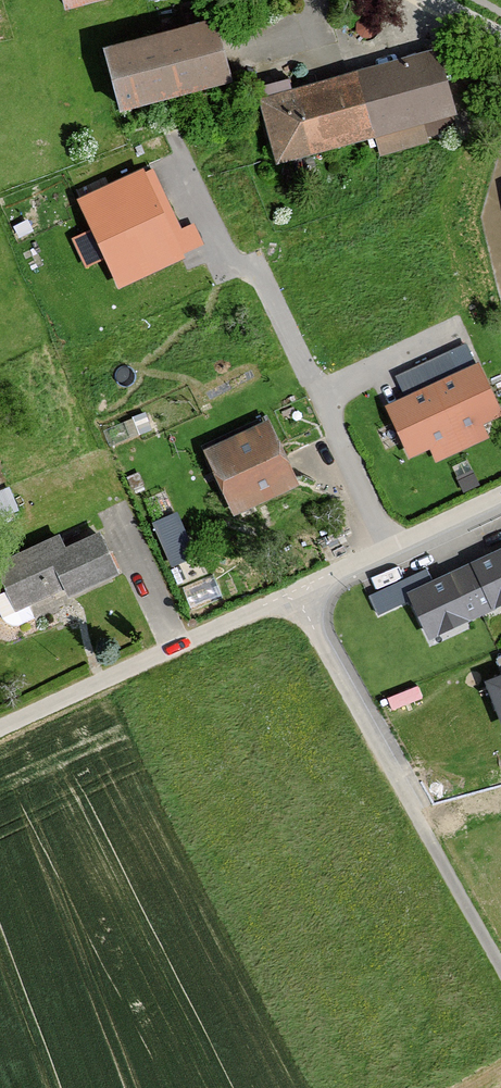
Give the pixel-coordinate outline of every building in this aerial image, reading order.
[(66,19),(136,0),(61,0),(66,19)] [(215,29),(103,60),(121,123),(232,92),(215,29)] [(439,56),(258,108),(276,171),(457,119),(439,56)] [(198,216),(183,222),(158,160),(82,190),(118,281),(209,245),(198,216)] [(398,371),(406,389),(479,354),(470,336),(398,371)] [(482,371),(436,392),(465,456),(492,444),(487,433),(500,426),(500,412),(482,371)] [(465,456),(436,392),(388,414),(413,467),(433,457),(439,468),(465,456)] [(261,421),(196,450),(225,515),(290,486),(261,421)] [(173,561),(200,550),(182,506),(154,518),(173,561)] [(0,558),(0,592),(10,612),(54,591),(58,598),(112,572),(92,532),(61,547),(53,532),(0,558)] [(454,583),(476,630),(500,618),(500,561),(454,583)] [(476,630),(454,583),(411,603),(433,650),(476,630)] [(482,665),(500,719),(500,659),(482,665)]
